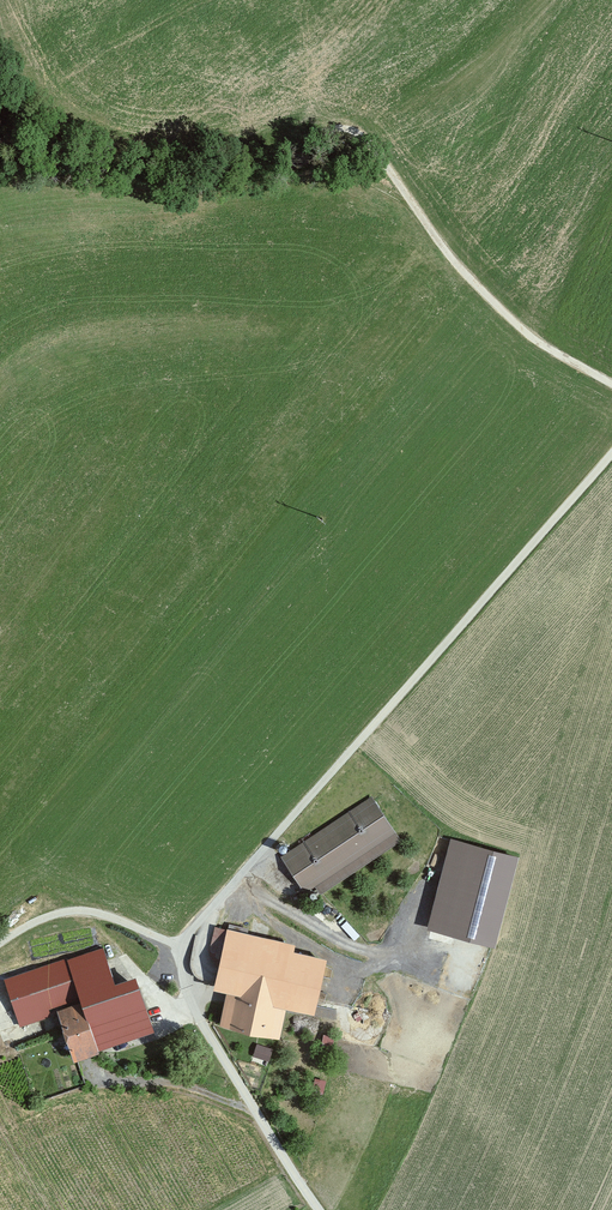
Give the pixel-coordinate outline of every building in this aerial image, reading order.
[(370,795),(276,853),(300,891),(394,833),(370,795)] [(516,848),(450,828),(424,920),(493,941),(516,848)] [(290,943),(220,927),(207,987),(220,993),(213,1023),(274,1037),(281,1009),(308,1015),(320,958),(288,951),(290,943)] [(99,946),(4,978),(18,1020),(51,1009),(67,1058),(147,1031),(127,971),(109,977),(99,946)] [(273,1044),(256,1040),(253,1053),(270,1057),(273,1044)]
